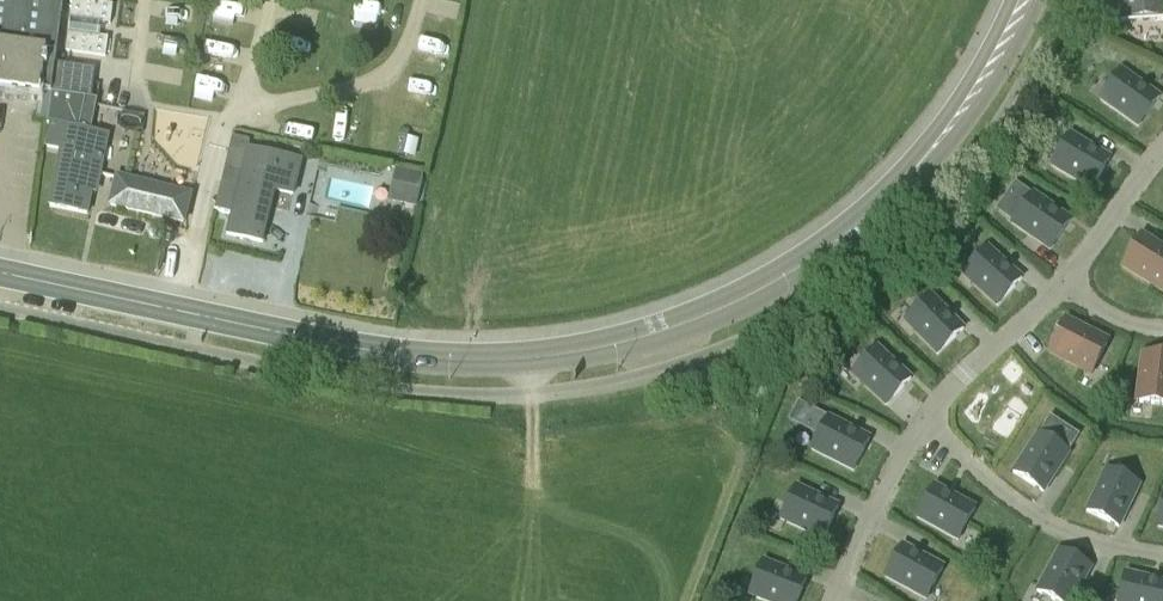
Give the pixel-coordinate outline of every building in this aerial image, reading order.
[(51,93),(62,0),(0,0),(0,86),(51,93)] [(1123,2),(1112,3),(1113,22),(1162,19),(1162,0),(1123,0),(1123,2)] [(113,6),(74,1),(71,19),(111,24),(113,6)] [(109,39),(69,33),(67,51),(106,57),(109,39)] [(63,65),(59,95),(92,100),(95,70),(63,65)] [(1121,70),(1100,99),(1139,127),(1160,97),(1121,70)] [(99,182),(109,136),(52,125),(47,147),(62,150),(50,206),(88,214),(95,181),(99,182)] [(1092,189),(1111,159),(1070,135),(1052,165),(1092,189)] [(232,212),(227,234),(251,240),(262,187),(291,193),(298,163),(248,151),(250,141),(233,137),(224,172),(217,209),(232,212)] [(396,168),(388,201),(416,208),(424,175),(396,168)] [(118,177),(117,179),(111,204),(184,223),(191,195),(118,177)] [(1012,223),(1028,234),(1050,250),(1071,220),(1033,193),(1012,223)] [(1162,250),(1141,237),(1123,266),(1162,290),(1162,250)] [(998,306),(1022,279),(988,248),(963,274),(998,306)] [(938,354),(964,329),(932,296),(906,320),(938,354)] [(1093,374),(1108,344),(1065,321),(1049,352),(1093,374)] [(853,374),(887,405),(912,379),(877,347),(853,374)] [(1145,355),(1138,403),(1162,406),(1162,357),(1145,355)] [(854,471),(870,439),(828,417),(812,449),(854,471)] [(1014,473),(1044,492),(1069,453),(1039,433),(1014,473)] [(1087,511),(1119,527),(1140,485),(1107,469),(1087,511)] [(823,539),(839,507),(796,486),(781,519),(823,539)] [(959,540),(976,509),(935,486),(918,518),(959,540)] [(944,568),(921,555),(903,545),(886,577),(927,599),(944,568)] [(1091,567),(1060,550),(1037,592),(1055,600),(1073,600),(1091,567)] [(807,579),(763,561),(750,595),(766,600),(798,600),(807,579)] [(1126,573),(1119,600),(1162,600),(1162,582),(1126,573)]
